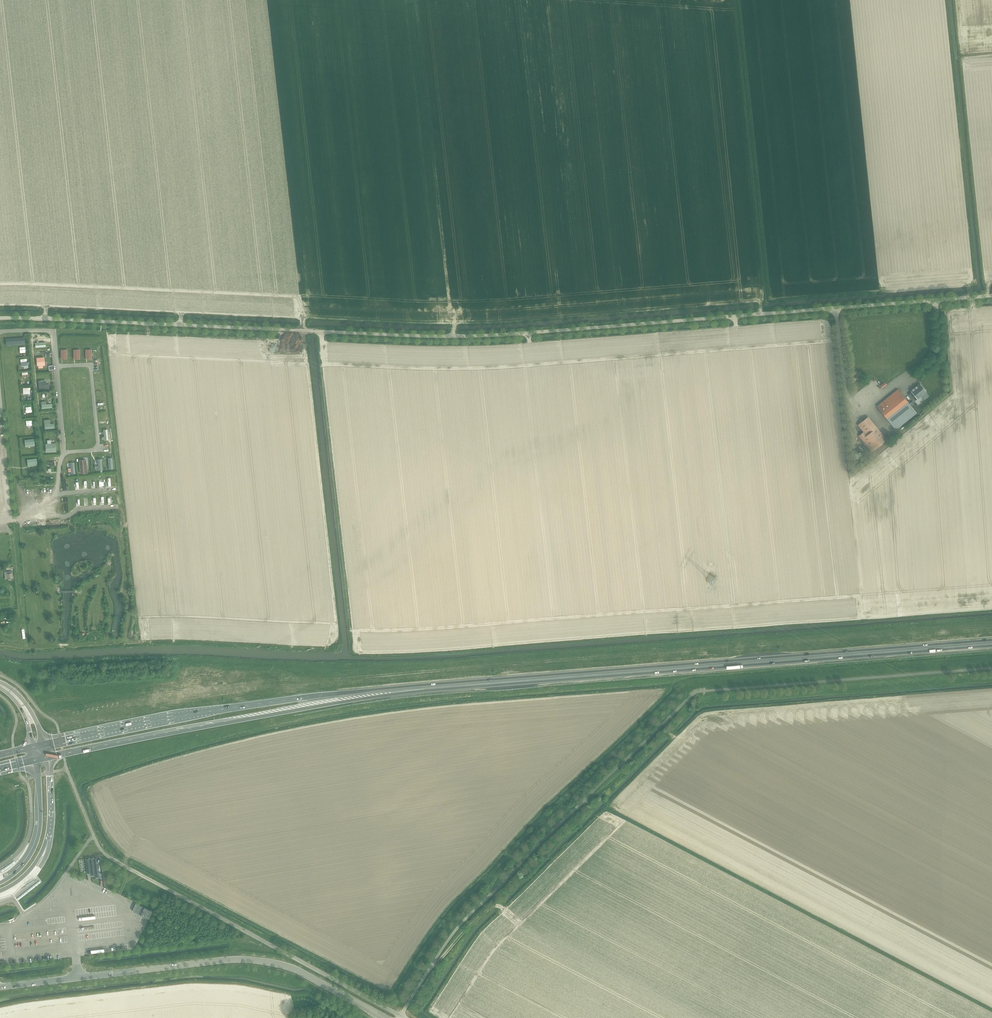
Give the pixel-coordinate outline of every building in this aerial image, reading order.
[(44,356),(37,357),(37,365),(38,365),(39,368),(43,367),(43,365),(45,365),(44,356)] [(45,381),(39,381),(39,389),(49,388),(49,384),(45,385),(45,381)] [(917,399),(926,392),(920,384),(911,391),(912,392),(909,395),(913,400),(916,398),(917,399)] [(895,429),(916,412),(898,390),(877,406),(895,429)] [(886,439),(868,417),(858,425),(864,432),(859,436),(871,451),(886,439)] [(48,419),(44,420),(45,429),(54,428),(54,423),(48,424),(48,419)] [(56,443),(45,444),(46,452),(56,451),(56,443)] [(97,857),(85,859),(87,873),(91,872),(91,875),(95,874),(96,877),(100,876),(97,857)] [(136,903),(133,911),(149,918),(153,911),(136,903)]
